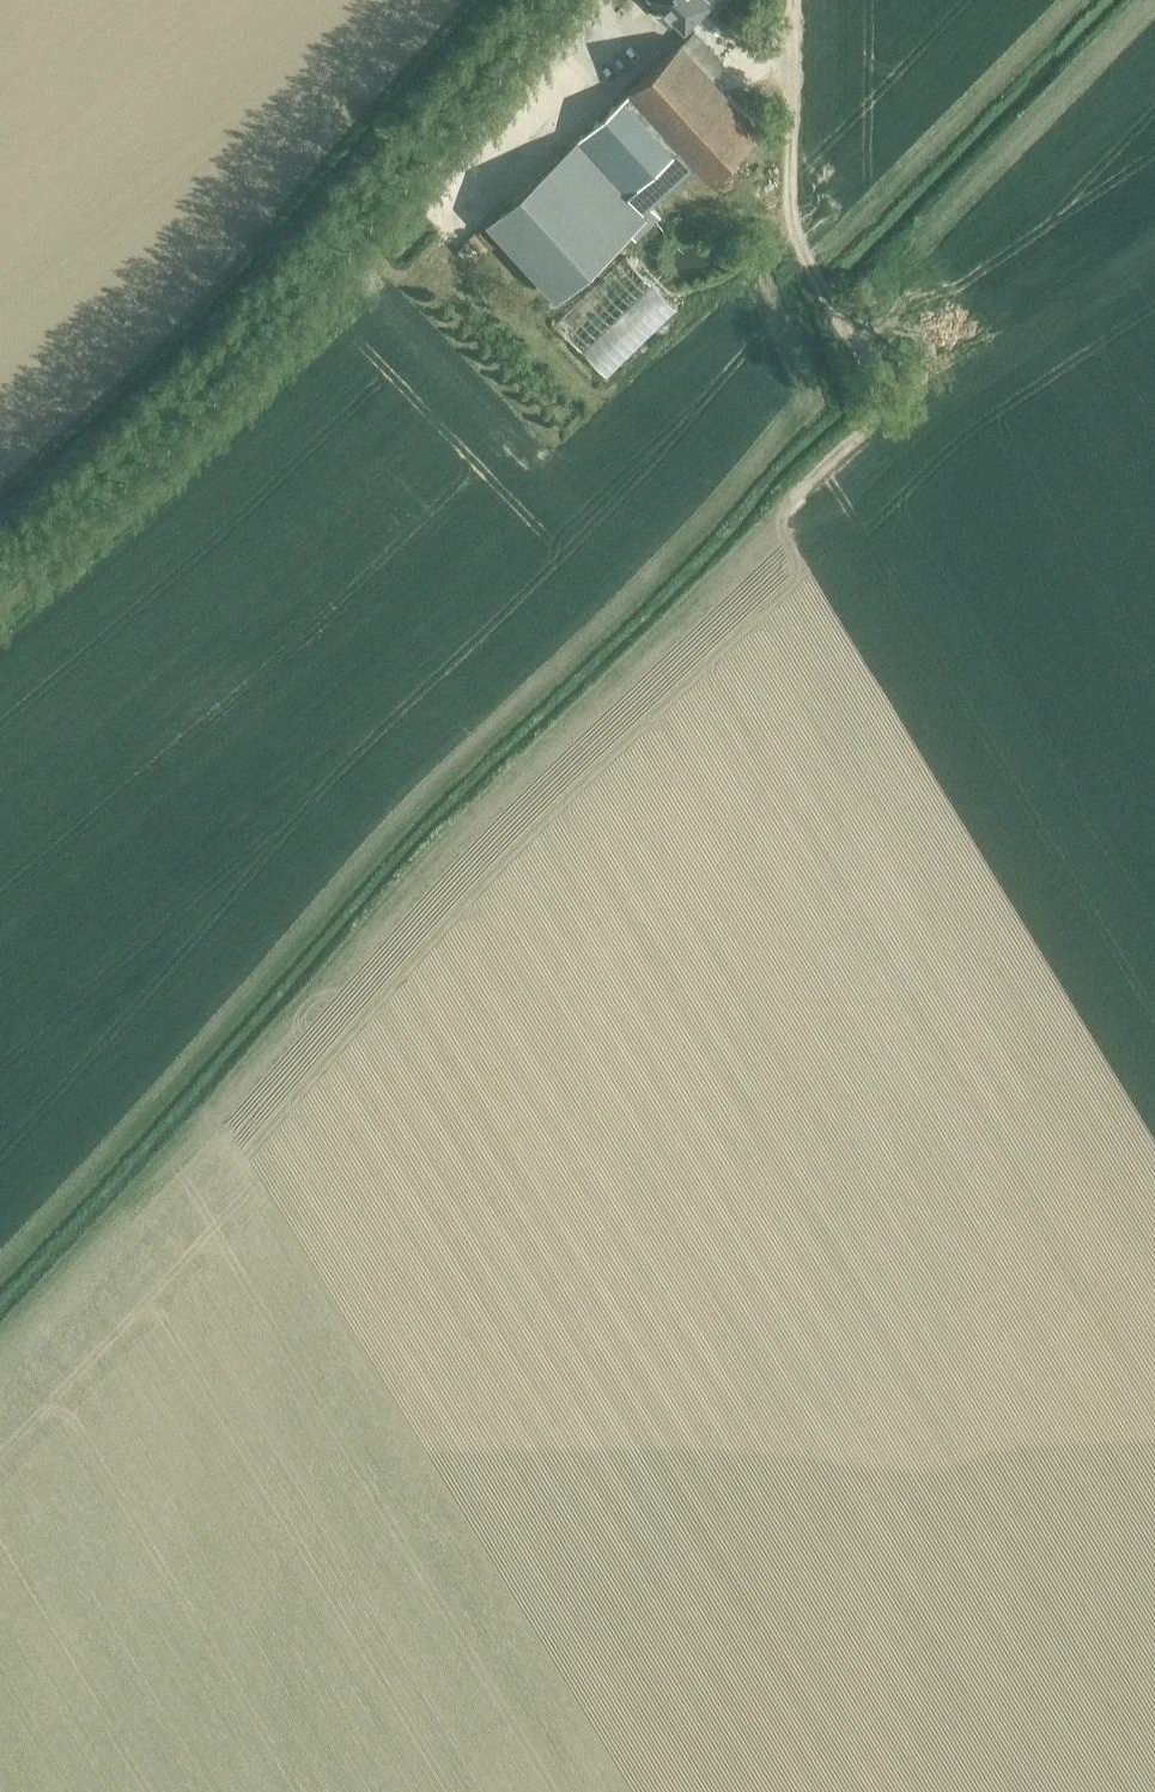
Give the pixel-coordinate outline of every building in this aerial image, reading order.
[(686,25),(710,0),(660,0),(686,25)] [(680,42),(629,89),(630,91),(696,163),(698,165),(709,177),(760,129),(680,42)] [(631,91),(584,134),(652,207),(698,165),(696,163),(631,91)] [(584,134),(487,221),(508,244),(554,295),(652,207),(584,134)]
